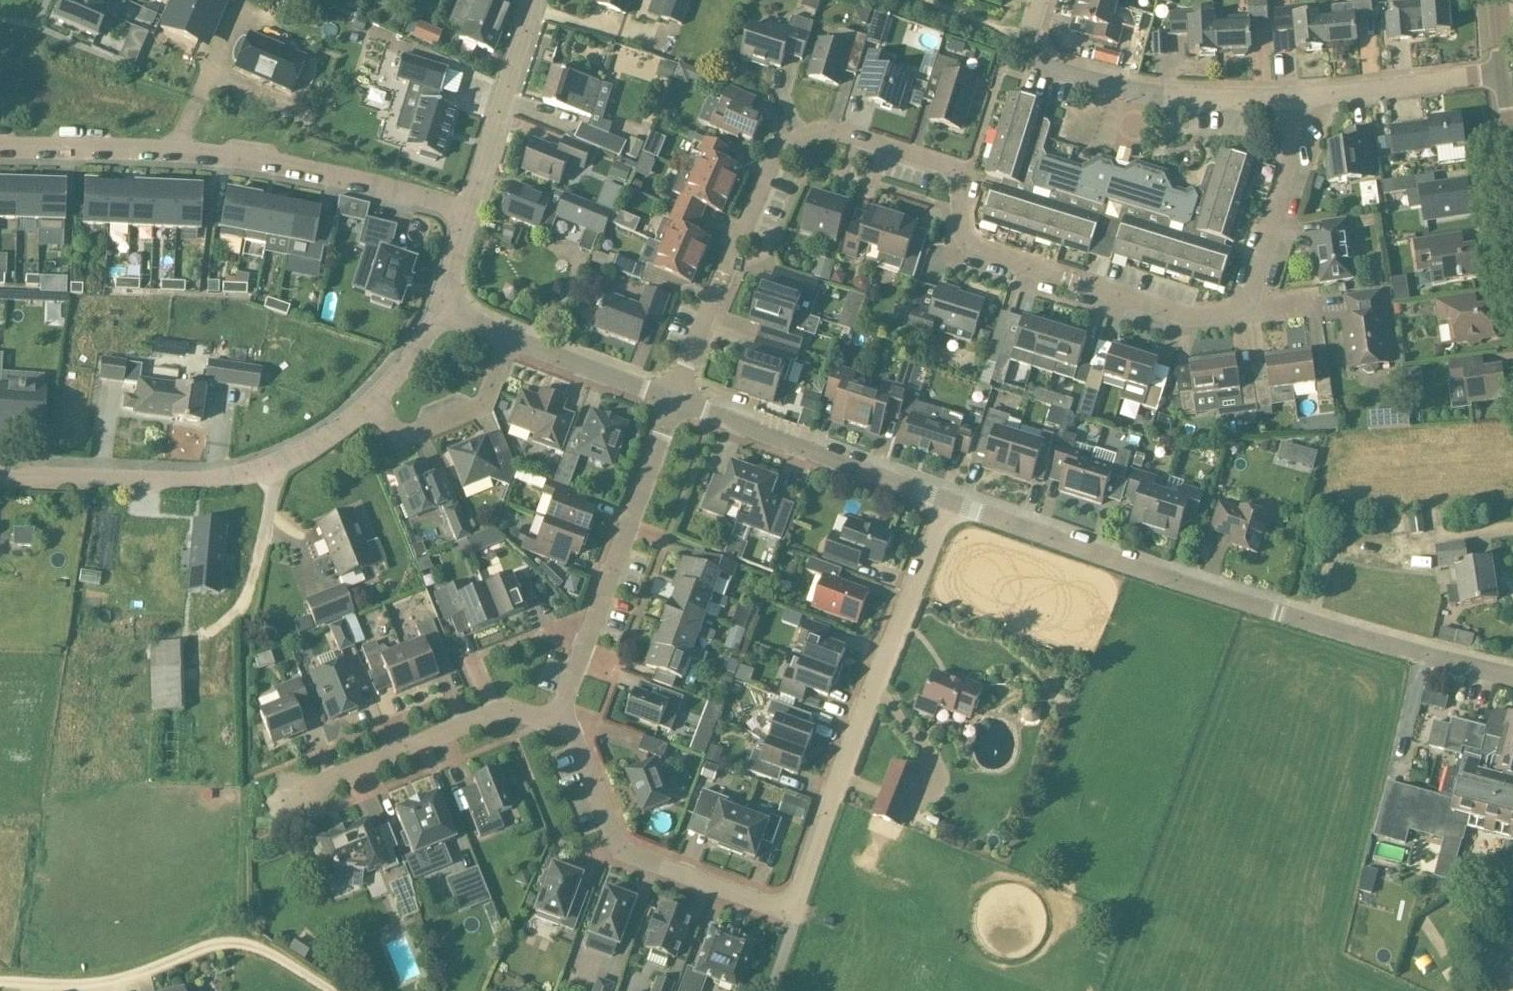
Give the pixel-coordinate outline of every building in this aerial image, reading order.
[(54,21),(95,39),(106,15),(104,14),(104,15),(68,0),(63,0),(54,21)] [(104,15),(104,14),(106,15),(118,20),(122,11),(108,5),(110,0),(68,0),(104,15)] [(215,0),(172,0),(160,28),(196,44),(215,0)] [(447,26),(462,33),(459,40),(493,54),(515,0),(458,0),(447,26)] [(596,4),(627,16),(633,0),(597,0),(596,4)] [(662,18),(683,25),(692,0),(668,0),(662,18)] [(814,21),(821,2),(815,0),(804,0),(799,16),(814,21)] [(1073,18),(1074,19),(1097,25),(1093,39),(1120,46),(1125,28),(1140,32),(1145,17),(1118,9),(1088,0),(1079,0),(1073,18)] [(1118,9),(1120,0),(1088,0),(1118,9)] [(1248,52),(1252,52),(1251,25),(1249,25),(1248,21),(1269,21),(1268,0),(1248,0),(1249,17),(1217,19),(1218,53),(1237,52),(1237,55),(1239,58),(1246,57),(1248,55),(1248,52)] [(1373,0),(1354,0),(1355,15),(1374,13),(1373,0)] [(1394,5),(1395,13),(1386,14),(1388,41),(1413,40),(1412,35),(1452,32),(1449,1),(1394,5)] [(1354,3),(1320,6),(1321,14),(1324,47),(1358,44),(1354,3)] [(148,4),(146,10),(157,15),(160,8),(148,4)] [(1172,37),(1190,36),(1190,56),(1218,54),(1218,53),(1217,19),(1216,11),(1212,11),(1212,7),(1193,8),(1193,12),(1171,13),(1172,37)] [(1276,33),(1295,32),(1297,52),(1324,49),(1324,47),(1321,14),(1309,15),(1308,8),(1274,11),(1276,33)] [(143,9),(139,19),(152,25),(157,15),(146,10),(143,9)] [(869,38),(867,45),(879,49),(889,17),(877,13),(869,38)] [(794,17),(789,30),(773,25),(771,33),(752,27),(742,58),(767,66),(768,63),(782,68),(786,55),(803,60),(815,24),(794,17)] [(416,24),(412,38),(437,45),(441,30),(416,24)] [(133,28),(120,59),(134,65),(148,34),(133,28)] [(842,30),(837,46),(822,42),(810,78),(838,87),(842,72),(857,77),(867,45),(869,38),(842,30)] [(1169,55),(1169,34),(1154,33),(1154,55),(1169,55)] [(233,52),(232,57),(233,63),(238,65),(236,70),(291,93),(305,59),(250,36),(249,40),(243,37),(239,41),(236,44),(233,52)] [(623,48),(618,69),(657,78),(662,57),(623,48)] [(1097,48),(1094,61),(1118,67),(1121,55),(1097,48)] [(858,91),(871,95),(868,102),(903,113),(913,79),(891,72),(895,59),(870,50),(858,91)] [(441,158),(456,110),(436,104),(439,92),(441,93),(448,70),(402,56),(395,79),(427,88),(423,100),(421,99),(417,115),(409,113),(404,130),(411,132),(407,148),(422,153),(420,157),(436,162),(437,157),(441,158)] [(935,104),(930,120),(962,131),(978,82),(962,77),(955,75),(958,66),(959,64),(939,57),(932,79),(942,82),(935,104)] [(555,69),(544,104),(593,118),(603,86),(604,84),(555,69)] [(752,114),(758,99),(730,87),(723,104),(709,98),(699,121),(713,127),(713,128),(739,140),(740,136),(754,142),(764,119),(752,114)] [(1007,109),(1003,121),(1040,133),(1044,121),(1049,106),(1014,95),(1010,110),(1007,109)] [(1394,155),(1433,151),(1465,147),(1461,116),(1430,120),(1430,122),(1391,127),(1394,155)] [(1003,121),(994,148),(1032,160),(1040,133),(1003,121)] [(1040,133),(1032,160),(1024,187),(1012,183),(1010,189),(1020,193),(1046,201),(1073,209),(1101,218),(1092,249),(1104,253),(1106,246),(1116,248),(1125,217),(1152,226),(1179,234),(1205,242),(1217,246),(1219,239),(1196,232),(1204,206),(1213,179),(1216,167),(1212,165),(1208,168),(1202,186),(1188,193),(1176,190),(1167,173),(1137,164),(1126,170),(1117,167),(1114,162),(1103,158),(1082,169),(1048,158),(1044,151),(1051,127),(1049,122),(1044,121),(1040,133)] [(583,124),(576,142),(593,148),(621,159),(628,143),(610,135),(590,127),(583,124)] [(1374,177),(1369,141),(1371,141),(1369,129),(1344,132),(1346,145),(1330,147),(1331,160),(1325,161),(1328,184),(1334,183),(1374,177)] [(637,174),(652,179),(667,137),(652,132),(637,174)] [(561,185),(569,164),(585,171),(593,148),(576,142),(567,138),(562,151),(536,141),(524,171),(561,185)] [(645,143),(631,138),(625,154),(638,160),(645,143)] [(700,153),(705,156),(697,176),(732,191),(742,170),(728,164),(734,150),(706,138),(700,153)] [(986,175),(1012,183),(1024,187),(1032,160),(994,148),(986,175)] [(1221,152),(1216,167),(1213,179),(1251,191),(1255,178),(1252,177),(1256,163),(1221,152)] [(612,180),(631,183),(634,164),(615,160),(612,180)] [(665,198),(662,203),(670,207),(676,209),(702,221),(708,207),(723,213),(732,191),(697,176),(684,170),(674,193),(681,196),(677,204),(665,198)] [(1414,178),(1382,183),(1384,196),(1416,191),(1414,178)] [(1243,217),(1251,191),(1213,179),(1204,206),(1243,217)] [(1467,179),(1418,187),(1424,224),(1473,217),(1467,179)] [(0,183),(0,220),(17,220),(18,184),(0,183)] [(18,184),(17,220),(40,221),(41,185),(18,184)] [(500,214),(503,215),(540,230),(540,229),(552,233),(558,219),(604,238),(613,214),(555,191),(552,198),(516,184),(509,201),(506,200),(500,214)] [(65,185),(41,185),(40,221),(39,233),(63,234),(65,185)] [(107,226),(109,186),(85,185),(83,225),(107,226)] [(998,227),(1008,231),(1020,193),(1010,189),(995,185),(984,220),(998,224),(998,227)] [(1363,187),(1366,206),(1381,204),(1378,185),(1363,187)] [(107,226),(130,227),(131,187),(109,186),(107,226)] [(130,227),(152,228),(154,188),(131,187),(130,227)] [(152,228),(175,229),(177,189),(154,188),(152,228)] [(201,190),(177,189),(175,229),(199,230),(201,190)] [(221,228),(219,236),(243,241),(251,198),(227,193),(221,228)] [(1008,231),(1035,239),(1046,201),(1020,193),(1008,231)] [(251,198),(243,241),(265,245),(267,237),(273,202),(251,198)] [(812,199),(802,233),(836,243),(848,202),(834,198),(832,205),(812,199)] [(1035,239),(1061,247),(1073,209),(1046,201),(1035,239)] [(273,202),(267,237),(289,241),(296,206),(273,202)] [(289,241),(286,257),(321,263),(324,248),(329,249),(334,220),(318,218),(320,211),(296,206),(289,241)] [(1234,244),(1243,217),(1204,206),(1196,232),(1219,239),(1234,244)] [(697,234),(702,221),(676,209),(670,221),(665,219),(656,238),(658,239),(656,243),(666,247),(701,263),(711,240),(697,234)] [(868,256),(871,248),(881,251),(893,215),(872,209),(870,214),(857,210),(843,256),(858,261),(859,257),(863,258),(868,256)] [(1090,256),(1092,249),(1101,218),(1073,209),(1061,247),(1090,256)] [(620,211),(615,225),(638,233),(643,219),(620,211)] [(881,251),(877,264),(901,271),(900,276),(914,281),(923,254),(910,250),(916,229),(917,227),(914,222),(893,215),(881,251)] [(1113,256),(1140,264),(1152,226),(1125,217),(1116,248),(1113,256)] [(409,279),(415,261),(390,253),(396,227),(366,219),(360,246),(380,251),(365,296),(372,299),(371,302),(391,309),(392,305),(399,308),(405,289),(409,290),(409,288),(406,287),(408,280),(412,281),(412,280),(409,279)] [(1322,222),(1324,237),(1315,238),(1321,284),(1354,280),(1351,260),(1354,256),(1353,254),(1350,251),(1348,237),(1353,237),(1351,219),(1322,222)] [(1140,264),(1167,272),(1179,234),(1152,226),(1140,264)] [(1167,272),(1194,281),(1205,242),(1179,234),(1167,272)] [(1441,239),(1415,243),(1419,271),(1430,269),(1433,286),(1447,284),(1446,281),(1480,277),(1476,248),(1465,250),(1443,253),(1441,239)] [(1232,251),(1217,246),(1205,242),(1194,281),(1206,284),(1207,281),(1221,286),(1232,251)] [(666,247),(656,268),(692,284),(701,263),(666,247)] [(612,270),(643,281),(648,267),(640,265),(617,256),(617,257),(612,270)] [(830,283),(836,263),(818,258),(812,277),(830,283)] [(758,293),(756,301),(812,318),(821,290),(819,289),(821,283),(776,268),(772,280),(766,278),(761,291),(758,293)] [(26,286),(38,287),(38,276),(26,276),(26,286)] [(38,276),(38,287),(40,287),(40,293),(66,294),(67,277),(50,277),(38,276)] [(1395,302),(1411,301),(1410,277),(1394,278),(1395,302)] [(127,290),(127,280),(115,279),(115,289),(127,290)] [(127,280),(127,290),(139,290),(140,280),(127,280)] [(160,291),(172,292),(173,282),(161,281),(160,291)] [(173,282),(172,292),(185,292),(185,282),(173,282)] [(70,284),(70,294),(70,295),(82,295),(83,285),(70,284)] [(222,294),(233,295),(233,284),(223,284),(222,294)] [(247,285),(233,284),(233,295),(247,295),(247,285)] [(974,335),(984,303),(958,295),(960,291),(941,285),(934,310),(912,303),(904,331),(931,339),(936,323),(974,335)] [(647,287),(640,305),(610,294),(597,330),(639,344),(647,321),(661,326),(672,297),(647,287)] [(1350,319),(1342,320),(1350,370),(1362,368),(1363,371),(1368,375),(1376,374),(1380,368),(1380,366),(1391,364),(1384,314),(1385,314),(1383,294),(1347,299),(1350,319)] [(1463,299),(1437,302),(1439,322),(1450,321),(1453,344),(1466,342),(1470,345),(1480,343),(1482,340),(1497,338),(1495,318),(1491,319),(1490,308),(1478,310),(1476,297),(1463,299)] [(264,308),(276,312),(280,303),(267,299),(264,308)] [(755,312),(751,324),(762,328),(759,338),(771,342),(801,351),(806,335),(812,318),(756,301),(753,309),(755,312)] [(290,306),(280,303),(276,312),(287,316),(290,306)] [(62,324),(63,311),(50,309),(49,322),(62,324)] [(850,309),(843,329),(855,332),(861,313),(850,309)] [(1008,333),(1000,357),(1033,368),(1046,326),(1024,319),(1023,323),(1012,319),(1008,333)] [(1046,326),(1033,368),(1054,374),(1067,332),(1046,326)] [(997,329),(987,361),(998,365),(1000,357),(1008,333),(997,329)] [(1094,361),(1082,358),(1088,339),(1067,332),(1054,374),(1088,384),(1093,367),(1094,361)] [(742,362),(740,369),(790,384),(801,351),(771,342),(759,338),(755,349),(750,347),(746,359),(742,362)] [(186,356),(187,343),(156,342),(155,355),(186,356)] [(1104,377),(1126,385),(1137,350),(1115,343),(1106,371),(1093,367),(1088,384),(1086,389),(1099,393),(1104,377)] [(1137,350),(1126,385),(1149,392),(1144,408),(1158,412),(1165,389),(1151,385),(1160,358),(1137,350)] [(1312,350),(1289,354),(1293,389),(1317,386),(1319,402),(1334,400),(1331,373),(1316,376),(1312,350)] [(1269,382),(1255,384),(1258,406),(1259,411),(1272,409),(1273,409),(1272,407),(1270,392),(1293,389),(1289,354),(1265,357),(1269,382)] [(2,373),(3,355),(0,355),(0,429),(13,430),(24,431),(24,430),(41,431),(43,391),(24,390),(24,388),(18,388),(18,390),(1,389),(2,373)] [(1236,356),(1213,359),(1218,395),(1241,391),(1243,408),(1258,406),(1255,384),(1255,382),(1240,384),(1236,356)] [(1472,360),(1451,363),(1454,382),(1454,386),(1467,384),(1470,404),(1472,404),(1505,399),(1501,369),(1485,372),(1483,358),(1472,360)] [(102,359),(99,381),(123,384),(126,362),(102,359)] [(1181,399),(1172,401),(1174,412),(1182,410),(1183,416),(1197,414),(1194,398),(1218,395),(1213,359),(1189,363),(1193,387),(1179,389),(1181,399)] [(209,361),(205,383),(258,391),(261,369),(209,361)] [(826,399),(838,403),(832,422),(844,426),(845,423),(855,426),(867,391),(855,387),(859,373),(836,366),(826,399)] [(739,381),(736,393),(751,398),(751,399),(774,406),(775,404),(784,407),(790,384),(740,369),(737,378),(739,381)] [(884,380),(880,395),(867,391),(855,426),(869,430),(868,433),(880,437),(886,418),(898,422),(909,388),(884,380)] [(201,423),(206,390),(177,386),(177,387),(140,382),(138,398),(127,396),(125,408),(136,409),(136,413),(173,419),(201,423)] [(1036,402),(1044,404),(1047,393),(1039,391),(1036,402)] [(573,417),(561,412),(565,402),(546,395),(544,401),(522,393),(510,425),(536,434),(533,442),(560,452),(573,417)] [(1047,393),(1044,404),(1053,407),(1056,396),(1047,393)] [(906,395),(901,412),(913,416),(904,446),(951,460),(954,452),(954,451),(968,456),(976,430),(962,426),(965,418),(945,411),(941,424),(922,418),(925,406),(918,404),(919,399),(906,395)] [(977,455),(988,459),(984,470),(1005,477),(1018,436),(1006,432),(1011,418),(991,411),(977,455)] [(621,440),(626,424),(593,412),(577,453),(611,466),(617,450),(620,450),(623,443),(621,440)] [(1401,425),(1401,415),(1372,415),(1372,426),(1401,425)] [(1301,417),(1301,431),(1337,430),(1336,416),(1301,417)] [(1018,436),(1005,477),(1031,485),(1040,457),(1049,460),(1056,436),(1044,432),(1041,443),(1018,436)] [(1062,445),(1054,470),(1065,474),(1062,485),(1060,493),(1081,499),(1093,461),(1094,458),(1073,452),(1076,444),(1077,438),(1068,435),(1065,434),(1062,445)] [(449,452),(462,482),(465,490),(490,480),(510,487),(515,469),(509,453),(495,459),(486,437),(449,452)] [(1093,461),(1081,499),(1102,506),(1105,499),(1112,476),(1124,480),(1132,455),(1119,451),(1118,456),(1114,467),(1093,461)] [(1308,452),(1304,468),(1314,471),(1319,454),(1308,452)] [(577,458),(564,453),(553,482),(566,487),(577,458)] [(1137,455),(1134,467),(1142,469),(1146,457),(1137,455)] [(401,471),(395,474),(401,491),(399,492),(410,520),(442,507),(443,511),(457,505),(443,472),(428,478),(422,463),(416,465),(411,463),(403,467),(401,471)] [(725,518),(729,508),(741,512),(756,473),(733,464),(727,481),(715,477),(703,510),(725,518)] [(544,466),(539,477),(550,481),(554,470),(544,466)] [(1132,508),(1136,509),(1131,527),(1154,534),(1166,494),(1154,490),(1158,477),(1135,470),(1126,498),(1132,508)] [(740,512),(736,523),(737,523),(749,527),(752,529),(771,536),(782,540),(794,506),(783,502),(772,498),(778,481),(756,473),(741,512),(740,512)] [(594,512),(583,508),(587,496),(547,482),(542,494),(554,498),(546,519),(585,534),(594,512)] [(1182,488),(1179,498),(1166,494),(1154,534),(1177,541),(1182,524),(1188,525),(1198,520),(1205,492),(1184,486),(1184,488),(1182,488)] [(1258,554),(1270,517),(1244,509),(1243,511),(1221,504),(1212,531),(1233,537),(1230,546),(1258,554)] [(471,538),(458,505),(457,505),(443,511),(457,543),(471,538)] [(352,511),(318,524),(327,547),(324,548),(329,560),(332,559),(340,578),(360,570),(373,565),(384,561),(376,541),(365,545),(352,511)] [(577,557),(585,534),(546,519),(538,541),(527,537),(522,549),(565,565),(569,554),(577,557)] [(893,536),(851,521),(845,539),(834,535),(826,559),(858,570),(862,557),(882,564),(893,536)] [(193,570),(191,590),(219,593),(225,525),(194,522),(191,550),(203,551),(201,571),(193,570)] [(14,546),(36,546),(36,528),(14,527),(14,546)] [(430,554),(442,549),(434,528),(422,532),(430,554)] [(1393,530),(1385,531),(1386,542),(1393,541),(1393,530)] [(418,571),(430,569),(426,543),(414,544),(418,571)] [(1456,566),(1459,585),(1447,587),(1450,606),(1462,604),(1462,607),(1499,601),(1492,560),(1468,564),(1465,543),(1437,547),(1440,568),(1456,566)] [(677,582),(681,584),(682,583),(714,595),(714,594),(720,580),(731,584),(738,566),(714,558),(710,569),(685,560),(677,582)] [(807,571),(825,578),(814,607),(858,624),(870,593),(839,582),(843,570),(812,559),(807,571)] [(520,572),(484,587),(498,621),(524,611),(514,586),(529,581),(520,572)] [(581,599),(588,579),(573,574),(566,594),(581,599)] [(446,621),(464,614),(471,632),(498,621),(484,587),(470,592),(466,582),(436,594),(446,621)] [(681,584),(674,603),(674,604),(706,616),(711,604),(726,609),(729,600),(714,594),(714,595),(682,583),(681,584)] [(354,615),(342,586),(305,601),(316,630),(354,615)] [(665,626),(666,626),(698,638),(713,643),(716,634),(702,628),(706,616),(674,604),(674,603),(673,603),(665,626)] [(734,622),(749,630),(757,615),(743,607),(734,622)] [(356,617),(345,622),(350,635),(361,630),(356,617)] [(422,641),(401,649),(416,687),(437,678),(426,650),(442,644),(432,620),(416,626),(422,641)] [(354,647),(344,621),(329,627),(339,653),(354,647)] [(830,630),(807,622),(799,644),(808,648),(803,661),(840,675),(843,667),(843,665),(843,663),(842,660),(846,650),(825,643),(830,630)] [(666,626),(659,646),(658,646),(690,659),(705,664),(709,655),(694,650),(698,638),(666,626)] [(730,637),(726,647),(739,652),(743,642),(730,637)] [(153,711),(181,710),(179,642),(151,643),(153,711)] [(396,695),(416,687),(401,649),(392,653),(383,646),(378,648),(376,642),(362,648),(371,672),(384,667),(396,695)] [(658,646),(659,646),(654,644),(645,666),(658,671),(654,682),(673,689),(678,678),(683,680),(690,659),(658,646)] [(733,686),(743,663),(731,658),(722,681),(733,686)] [(312,674),(331,720),(363,708),(351,680),(354,679),(347,660),(312,674)] [(803,701),(808,689),(829,697),(832,687),(834,686),(836,684),(838,682),(840,675),(803,661),(799,674),(789,671),(781,693),(803,701)] [(743,665),(738,680),(752,685),(757,670),(743,665)] [(923,691),(919,701),(921,704),(924,705),(921,712),(934,717),(938,708),(953,714),(972,722),(985,687),(964,678),(962,684),(936,674),(930,690),(927,689),(923,691)] [(260,713),(273,744),(304,731),(296,711),(309,705),(299,681),(276,690),(282,704),(260,713)] [(636,692),(627,715),(661,728),(672,732),(678,718),(685,697),(662,689),(658,700),(638,693),(636,692)] [(1446,710),(1449,698),(1426,691),(1422,703),(1446,710)] [(708,757),(723,706),(708,702),(693,752),(708,757)] [(763,712),(755,734),(771,740),(771,741),(806,754),(808,748),(814,747),(810,743),(815,731),(808,729),(793,723),(798,711),(793,709),(773,702),(768,714),(763,712)] [(1428,747),(1457,755),(1455,761),(1463,763),(1461,771),(1449,769),(1441,796),(1388,782),(1374,837),(1406,845),(1410,831),(1461,845),(1462,840),(1464,841),(1469,819),(1512,831),(1512,715),(1509,714),(1498,711),(1490,716),(1487,729),(1453,720),(1451,727),(1435,723),(1428,747)] [(670,745),(645,736),(640,750),(664,759),(670,745)] [(808,763),(804,759),(806,754),(771,741),(766,754),(755,750),(747,772),(772,781),(777,768),(798,776),(802,764),(808,763)] [(712,746),(707,759),(720,764),(725,750),(712,746)] [(629,774),(645,814),(671,803),(655,764),(629,774)] [(922,775),(895,764),(874,816),(901,826),(922,775)] [(707,765),(703,777),(714,782),(719,769),(707,765)] [(513,810),(498,771),(474,781),(486,809),(471,815),(481,839),(505,829),(499,815),(513,810)] [(720,847),(732,852),(746,814),(732,808),(734,801),(705,790),(695,816),(716,823),(709,840),(718,844),(720,847)] [(413,855),(414,857),(416,856),(415,856),(426,851),(432,866),(449,859),(443,844),(454,840),(456,840),(455,838),(437,796),(438,796),(437,794),(436,795),(397,811),(396,811),(396,813),(397,813),(405,834),(402,835),(407,848),(410,847),(414,855),(413,855)] [(809,819),(812,799),(786,794),(782,815),(809,819)] [(745,856),(748,855),(757,858),(763,841),(774,845),(783,819),(771,815),(769,822),(746,814),(732,852),(745,856)] [(320,847),(314,853),(319,864),(327,864),(329,869),(333,867),(334,869),(336,870),(363,872),(364,873),(369,871),(370,873),(383,868),(385,873),(399,867),(392,850),(386,853),(377,830),(370,833),(367,824),(349,830),(336,835),(336,836),(318,843),(320,847)] [(561,927),(574,931),(584,904),(573,899),(581,877),(570,873),(571,869),(556,864),(555,867),(553,867),(550,874),(546,873),(541,886),(545,887),(536,912),(563,922),(561,927)] [(491,901),(477,868),(446,881),(459,914),(491,901)] [(418,914),(409,877),(390,885),(403,919),(418,914)] [(612,892),(606,890),(590,935),(618,945),(635,900),(629,899),(627,894),(616,890),(612,892)] [(655,920),(650,934),(651,935),(646,948),(675,959),(690,917),(661,907),(656,920),(655,920)] [(753,945),(754,943),(752,943),(737,938),(738,935),(728,931),(727,934),(713,929),(713,928),(712,928),(711,929),(711,930),(696,971),(689,968),(680,990),(702,990),(707,978),(735,988),(737,989),(738,987),(737,987),(744,969),(748,970),(753,956),(749,955),(753,945)] [(657,978),(652,990),(672,990),(675,985),(657,978)] [(615,985),(597,979),(593,990),(613,990),(615,985)]
